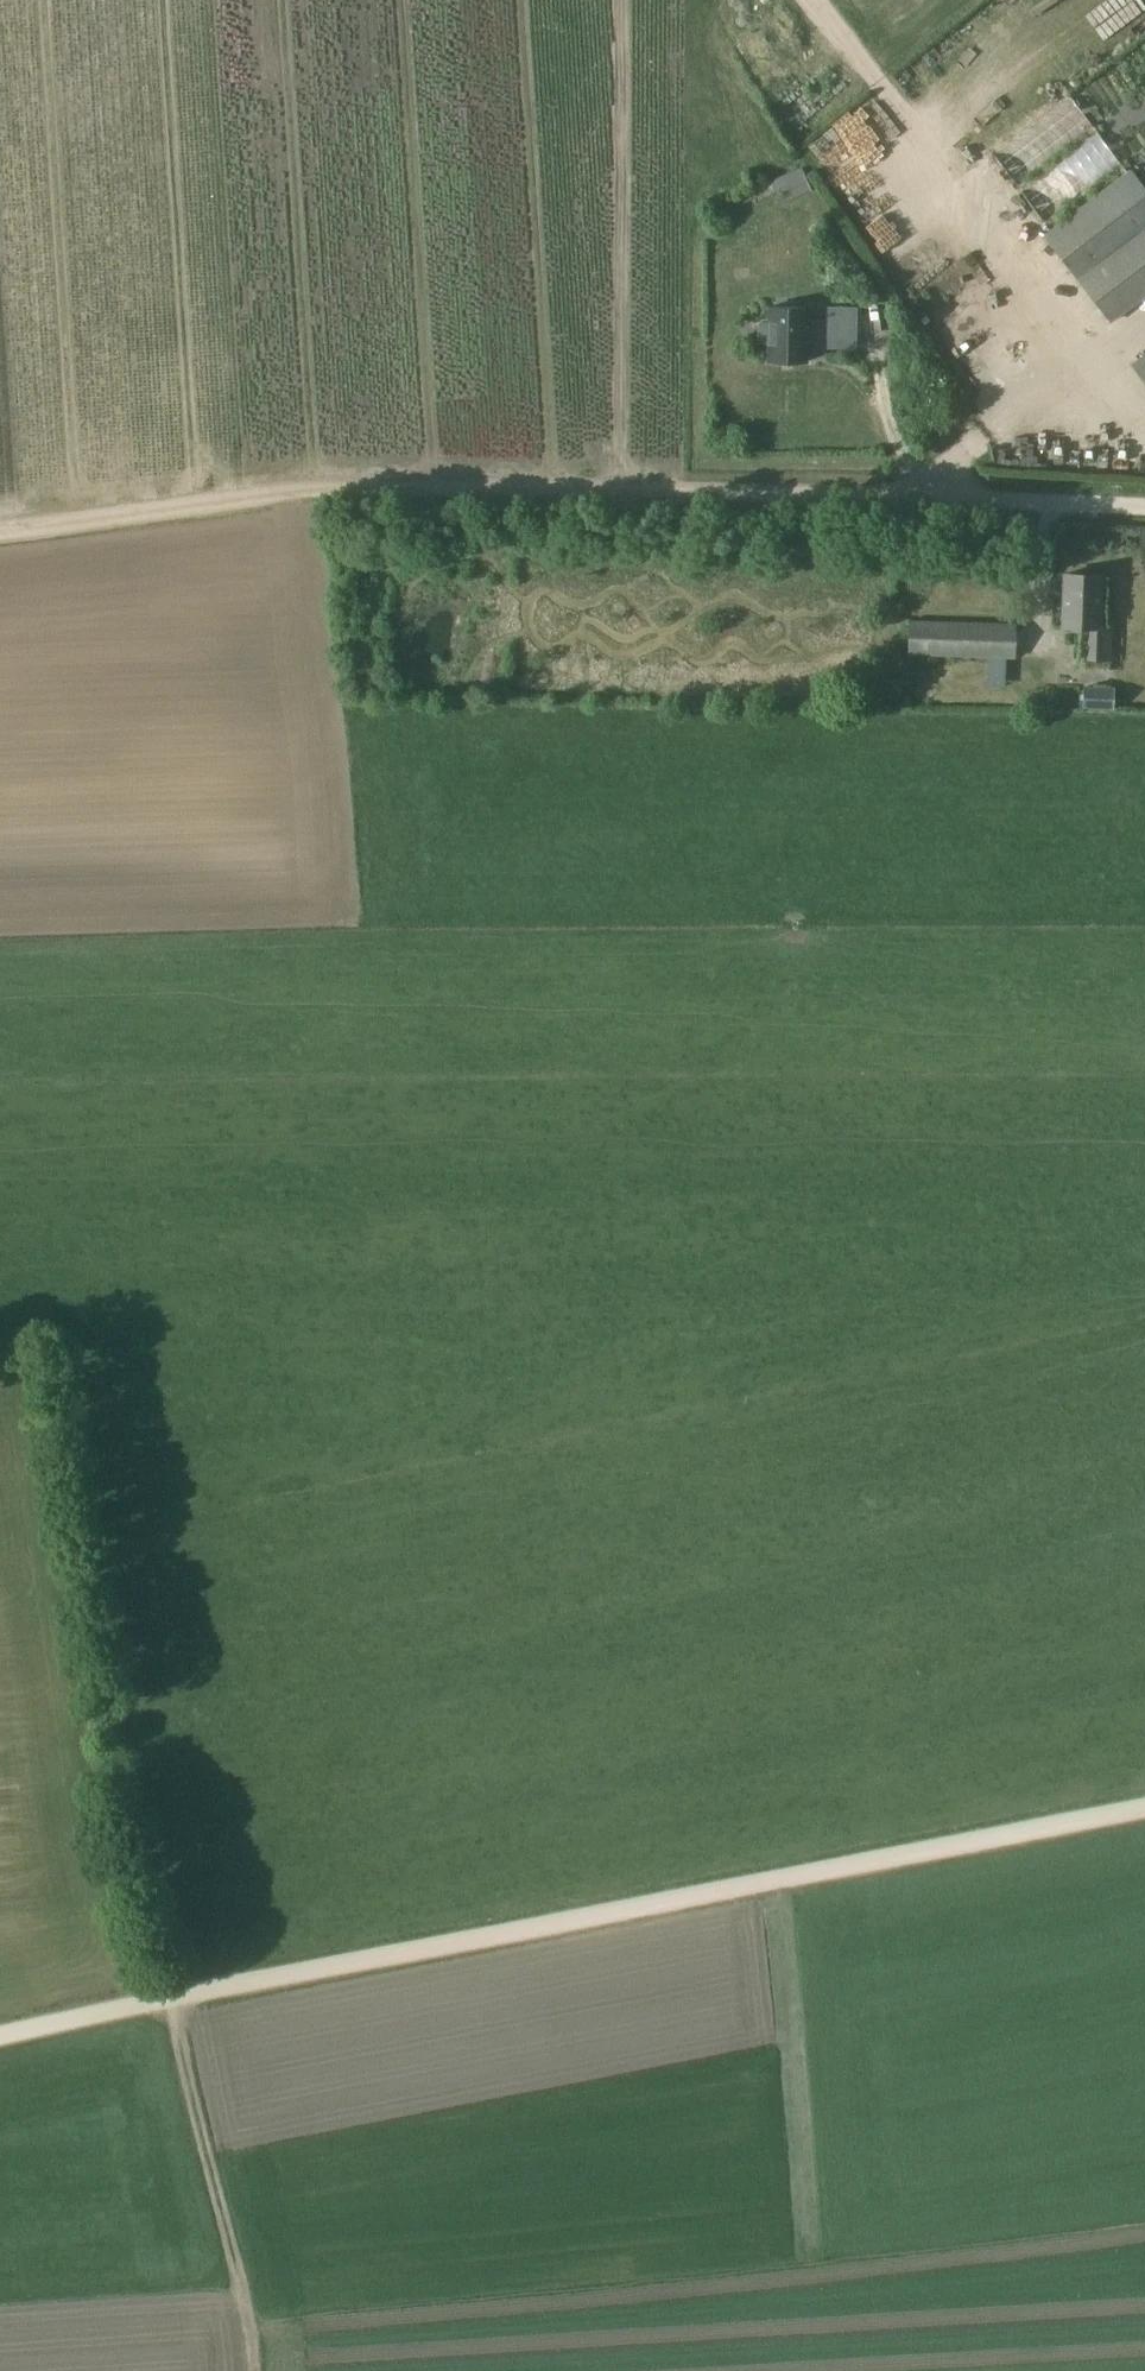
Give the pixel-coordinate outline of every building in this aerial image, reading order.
[(621,6),(618,0),(603,0),(608,12),(621,6)] [(1059,95),(1027,116),(1039,135),(1071,114),(1059,95)] [(1014,193),(1099,144),(1085,121),(1000,170),(1014,193)] [(1110,323),(1144,297),(1144,187),(1132,169),(1043,237),(1110,323)] [(832,321),(818,321),(807,321),(808,308),(769,307),(769,323),(759,323),(759,342),(769,343),(768,362),(806,362),(807,341),(816,342),(816,347),(831,347),(832,321)] [(977,308),(965,313),(974,334),(986,329),(977,308)] [(1144,383),(1144,354),(1131,365),(1144,383)] [(1063,628),(1085,628),(1084,661),(1112,662),(1113,626),(1099,625),(1101,575),(1065,575),(1063,628)] [(1016,624),(909,620),(908,656),(1015,659),(1016,624)] [(1084,687),(1083,708),(1114,710),(1114,688),(1084,687)]
